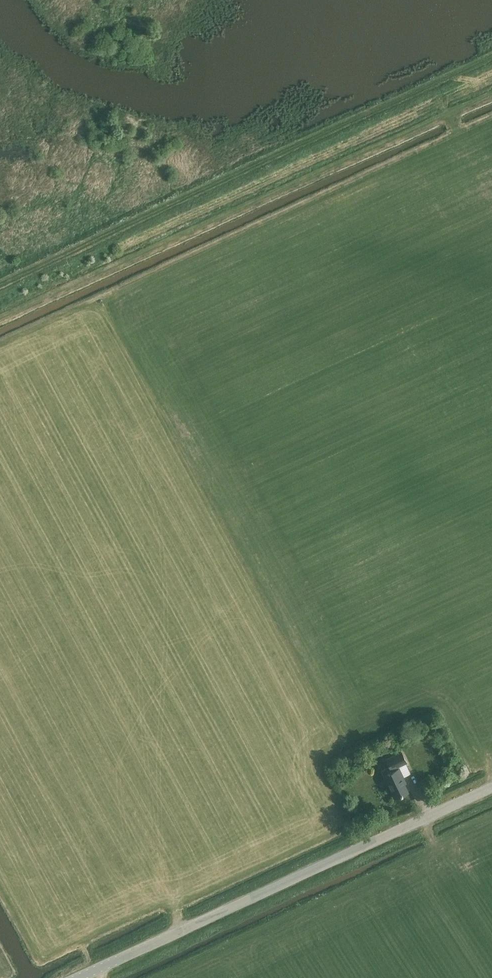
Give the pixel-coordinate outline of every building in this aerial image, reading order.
[(407,762),(402,751),(387,758),(390,766),(381,770),(395,798),(408,791),(402,778),(404,777),(399,766),(407,762)]
